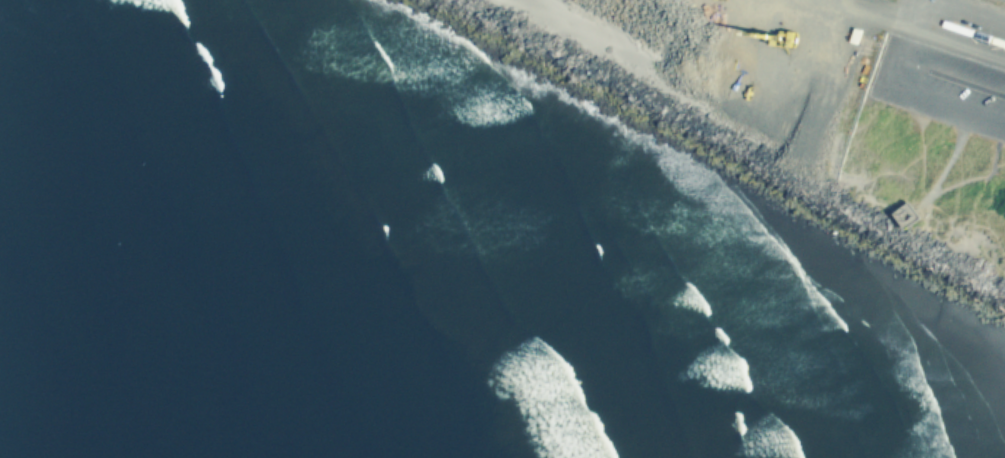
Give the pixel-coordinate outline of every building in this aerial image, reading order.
[(896,212),(909,203),(919,218),(907,227),(896,212)]
